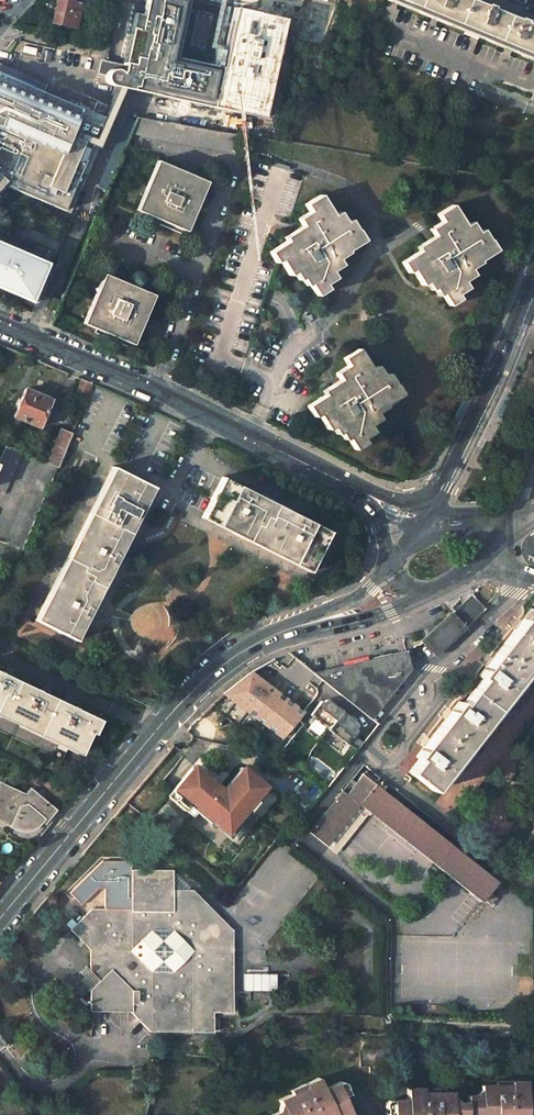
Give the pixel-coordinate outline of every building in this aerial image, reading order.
[(56,5),(52,22),(76,28),(83,0),(57,0),(56,5)] [(204,0),(147,0),(144,15),(135,13),(124,64),(101,60),(98,74),(106,76),(106,81),(108,84),(112,85),(120,87),(127,88),(211,106),(220,66),(214,65),(227,5),(204,0)] [(327,0),(324,0),(319,15),(312,13),(311,15),(309,14),(305,13),(304,18),(308,20),(330,25),(339,3),(327,0)] [(309,14),(311,15),(312,13),(319,15),(324,0),(313,0),(309,14)] [(472,0),(402,0),(434,14),(480,33),(514,47),(533,56),(533,26),(472,0)] [(220,66),(211,106),(260,117),(285,18),(227,5),(214,65),(220,66)] [(4,186),(70,215),(116,114),(122,99),(127,88),(120,87),(115,97),(109,110),(97,106),(92,117),(0,74),(0,191),(4,186)] [(233,151),(236,135),(139,118),(132,134),(233,151)] [(202,180),(158,162),(138,212),(181,230),(192,205),(202,180)] [(283,242),(266,253),(271,263),(278,259),(286,273),(289,271),(296,267),(301,276),(312,293),(321,287),(318,282),(326,277),(321,269),(318,263),(327,256),(325,251),(335,246),(338,250),(359,238),(353,227),(349,229),(342,218),(340,219),(335,223),(328,211),(316,193),(300,202),(305,210),(307,213),(295,220),(301,231),(306,239),(295,246),(291,238),(283,242)] [(416,249),(398,259),(405,271),(411,268),(419,281),(423,279),(430,274),(435,284),(445,301),(456,295),(452,289),(462,283),(459,276),(455,270),(465,264),(462,259),(473,253),(476,259),(492,248),(485,237),(481,240),(475,229),(473,230),(467,234),(460,222),(448,201),(433,209),(437,217),(440,220),(427,228),(433,238),(437,246),(427,252),(422,244),(416,249)] [(333,208),(328,211),(335,223),(340,219),(333,208)] [(305,210),(293,217),(295,220),(307,213),(305,210)] [(346,216),(342,218),(349,229),(353,227),(346,216)] [(437,217),(425,225),(427,228),(440,220),(437,217)] [(467,218),(460,222),(467,234),(473,230),(467,218)] [(479,227),(475,229),(481,240),(485,237),(479,227)] [(301,231),(291,238),(295,246),(306,239),(301,231)] [(33,304),(38,292),(32,289),(43,265),(39,263),(43,254),(0,235),(0,289),(33,304)] [(433,238),(422,244),(427,252),(437,246),(433,238)] [(414,245),(416,249),(422,244),(421,241),(414,245)] [(331,263),(330,259),(340,253),(338,250),(335,246),(325,251),(327,256),(318,263),(321,269),(331,263)] [(473,253),(462,259),(465,264),(466,266),(477,260),(476,259),(473,253)] [(465,264),(455,270),(459,276),(469,271),(466,266),(465,264)] [(296,267),(289,271),(291,276),(294,281),(301,276),(296,267)] [(430,274),(423,279),(425,283),(428,288),(435,284),(430,274)] [(149,294),(106,276),(85,325),(128,344),(138,319),(149,294)] [(52,296),(47,307),(55,311),(60,300),(52,296)] [(320,395),(305,405),(311,415),(315,412),(324,427),(328,425),(334,421),(339,429),(350,446),(360,440),(358,435),(368,429),(364,422),(360,416),(369,410),(366,404),(377,396),(380,402),(398,391),(391,379),(387,383),(380,372),(377,374),(372,378),(366,367),(352,347),(343,353),(336,357),(341,364),(343,367),(332,374),(338,384),(342,390),(333,396),(329,390),(320,395)] [(329,371),(332,374),(343,367),(341,364),(329,371)] [(372,364),(366,367),(372,378),(377,374),(372,364)] [(385,370),(380,372),(387,383),(391,379),(385,370)] [(91,385),(81,381),(72,400),(82,405),(91,385)] [(338,384),(329,390),(333,396),(342,390),(338,384)] [(49,401),(24,390),(18,404),(12,418),(37,428),(49,401)] [(377,396),(366,404),(369,410),(371,411),(381,404),(380,402),(377,396)] [(510,398),(505,396),(495,416),(499,418),(510,398)] [(468,401),(464,399),(453,419),(458,421),(468,401)] [(369,410),(360,416),(364,422),(373,416),(371,411),(369,410)] [(334,421),(328,425),(331,429),(333,433),(339,429),(334,421)] [(70,435),(59,430),(44,463),(56,468),(70,435)] [(5,446),(0,457),(0,494),(1,495),(20,453),(5,446)] [(148,488),(115,472),(38,625),(70,641),(109,564),(148,488)] [(273,509),(220,482),(203,515),(310,568),(326,535),(273,509)] [(472,596),(419,641),(421,643),(432,657),(484,610),(472,596)] [(407,772),(431,791),(533,660),(533,613),(530,610),(476,676),(480,679),(460,704),(457,702),(414,756),(417,759),(407,772)] [(405,650),(313,673),(332,689),(369,718),(387,697),(410,669),(405,650)] [(251,673),(223,694),(280,739),(302,712),(255,676),(271,666),(269,663),(260,668),(251,673)] [(0,671),(0,709),(75,745),(82,730),(85,731),(85,728),(91,731),(98,717),(68,703),(49,694),(11,676),(0,671)] [(332,689),(315,710),(330,723),(335,717),(351,729),(345,738),(350,742),(369,718),(332,689)] [(171,792),(208,823),(208,824),(208,825),(208,826),(209,827),(210,828),(212,828),(213,827),(213,828),(216,825),(227,835),(247,811),(244,809),(263,786),(241,768),(240,767),(238,768),(237,768),(237,770),(237,771),(238,772),(224,788),(222,787),(220,786),(218,786),(216,786),(205,778),(206,777),(205,776),(205,775),(204,774),(203,774),(202,774),(201,774),(200,773),(197,776),(190,769),(171,792)] [(306,833),(325,848),(357,806),(364,812),(479,902),(495,882),(361,776),(345,796),(341,793),(339,792),(306,833)] [(0,786),(0,821),(12,827),(8,835),(31,846),(57,814),(47,806),(29,792),(25,797),(0,786)] [(357,806),(325,848),(332,853),(364,812),(357,806)] [(128,907),(128,868),(128,860),(104,860),(70,892),(81,904),(99,888),(106,888),(105,907),(128,907)] [(229,930),(191,890),(170,890),(170,869),(128,868),(128,907),(105,907),(87,907),(66,928),(86,948),(86,969),(95,979),(85,987),(85,1009),(125,1010),(145,1031),(208,1032),(209,1012),(228,1012),(229,930)] [(191,890),(170,869),(170,890),(191,890)] [(83,966),(74,975),(85,987),(95,979),(86,969),(83,966)] [(242,972),(242,990),(275,990),(275,972),(242,972)] [(343,1102),(341,1097),(335,1085),(325,1089),(324,1090),(322,1090),(321,1090),(319,1089),(318,1089),(317,1088),(314,1080),(300,1086),(301,1091),(289,1097),(276,1102),(279,1108),(274,1113),(271,1114),(349,1114),(343,1102)] [(405,1092),(405,1100),(401,1103),(389,1102),(389,1114),(533,1114),(533,1098),(526,1097),(523,1094),(524,1083),(494,1081),(494,1086),(479,1086),(479,1091),(472,1097),(463,1097),(463,1105),(455,1105),(448,1101),(447,1097),(436,1097),(420,1096),(420,1092),(405,1092)] [(340,1083),(335,1085),(341,1097),(348,1094),(343,1083),(340,1083)] [(300,1086),(287,1092),(289,1097),(301,1091),(300,1086)]
